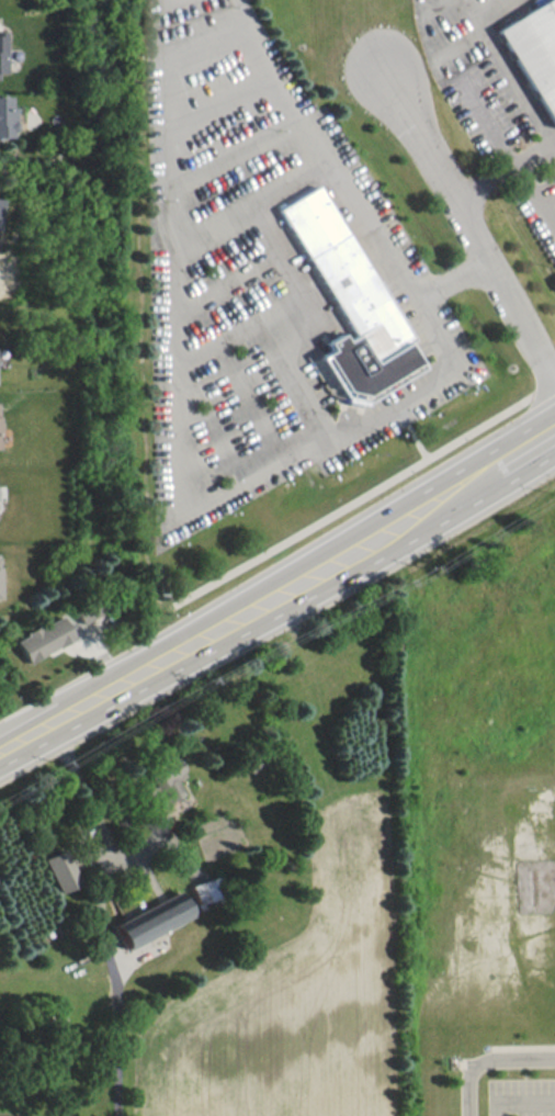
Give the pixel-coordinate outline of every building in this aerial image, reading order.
[(503,30),(551,0),(554,0),(554,112),(503,30)] [(14,120),(13,97),(5,80),(0,80),(0,128),(14,120)] [(351,328),(321,345),(354,404),(431,361),(329,181),(283,207),(351,328)] [(93,591),(72,605),(81,620),(103,608),(93,591)] [(26,660),(73,640),(63,616),(16,636),(26,660)] [(61,846),(43,856),(61,890),(80,879),(61,846)] [(110,913),(124,940),(192,906),(177,878),(110,913)] [(191,883),(197,903),(217,897),(212,878),(191,883)]
